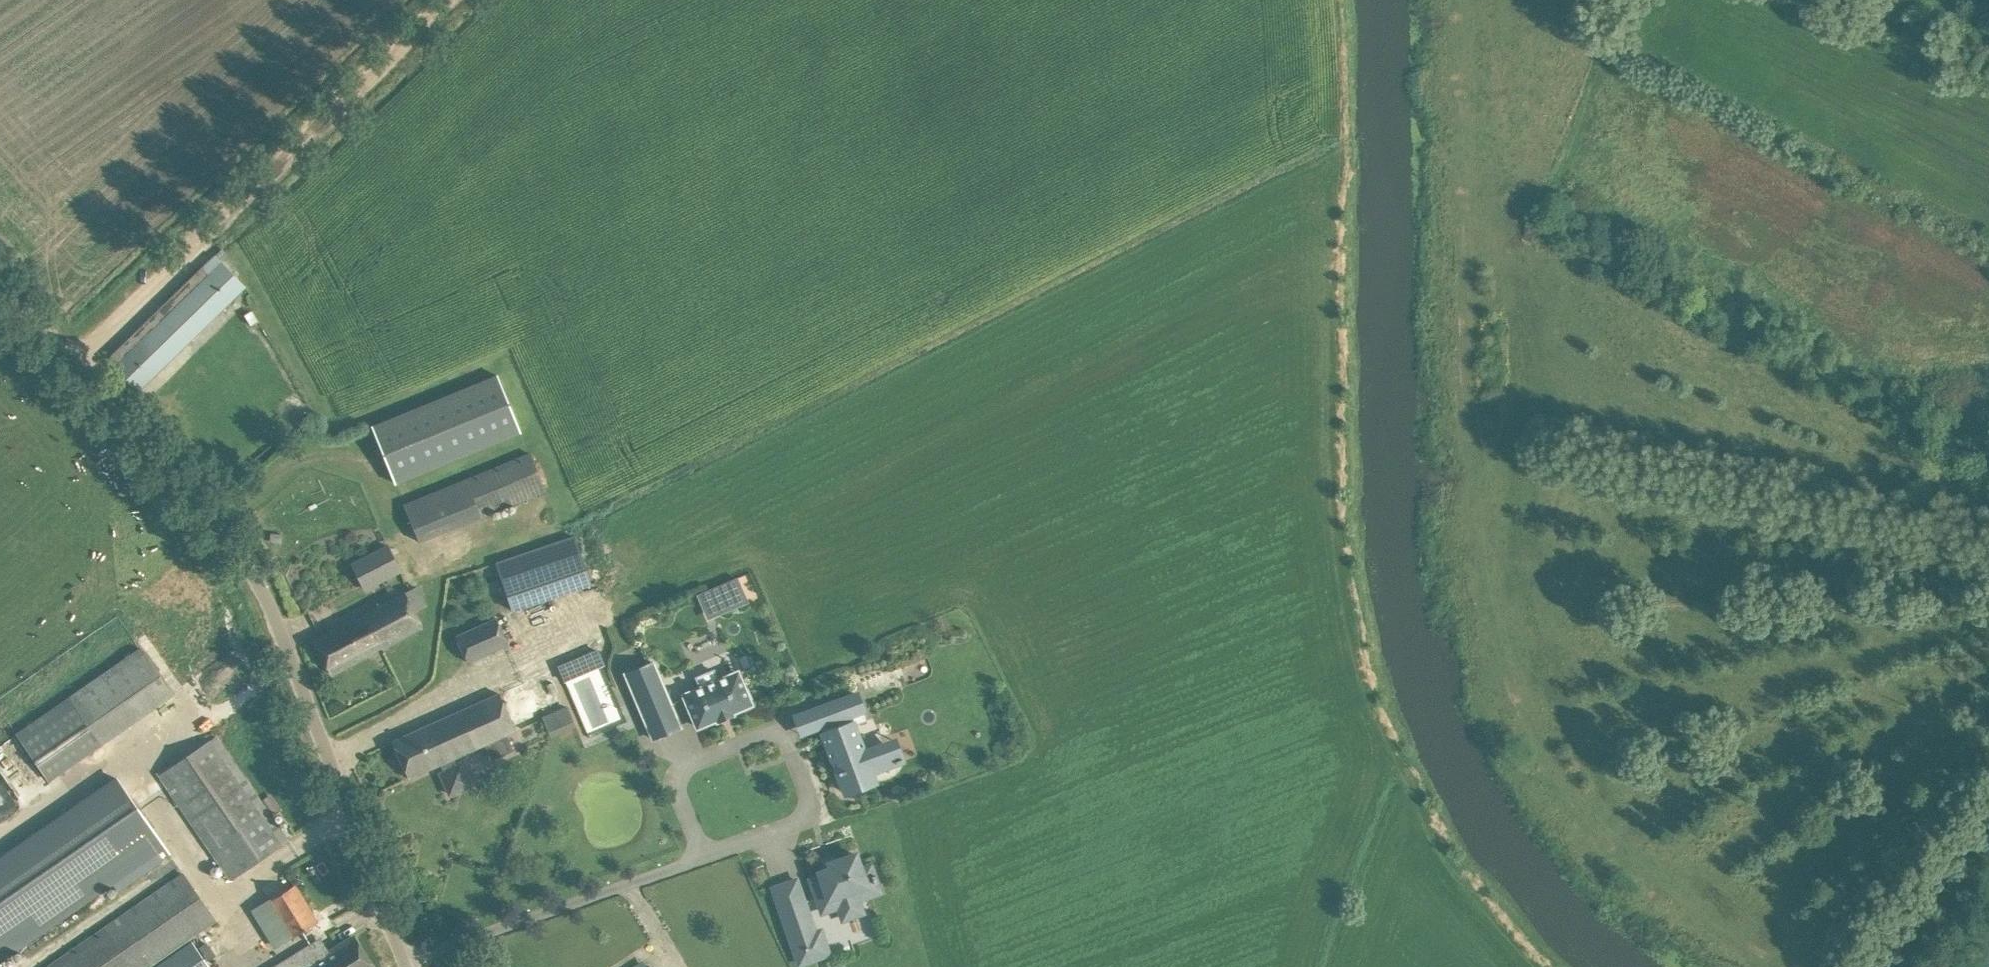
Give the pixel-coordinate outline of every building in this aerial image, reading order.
[(202,267),(112,354),(119,361),(114,366),(138,391),(233,299),(202,267)] [(395,482),(521,431),(498,375),(372,426),(395,482)] [(421,539),(482,514),(484,517),(547,491),(530,453),(467,476),(405,501),(421,539)] [(513,610),(590,584),(574,537),(497,563),(513,610)] [(401,571),(387,545),(364,557),(377,583),(401,571)] [(717,584),(697,593),(706,614),(726,606),(717,584)] [(331,673),(349,664),(421,627),(403,593),(313,639),(331,673)] [(508,644),(496,617),(456,635),(468,662),(508,644)] [(50,781),(156,705),(173,694),(141,648),(124,659),(16,733),(50,781)] [(596,649),(584,654),(591,671),(603,665),(596,649)] [(681,727),(672,706),(653,662),(626,673),(653,738),(681,727)] [(738,672),(719,680),(714,669),(696,677),(701,688),(685,695),(698,726),(716,719),(717,721),(734,714),(733,712),(751,704),(749,700),(752,698),(748,688),(745,689),(738,672)] [(455,757),(516,730),(499,693),(393,741),(409,778),(441,763),(445,772),(442,773),(451,793),(472,783),(463,760),(457,763),(455,757)] [(853,725),(867,720),(858,694),(816,710),(833,756),(828,758),(834,775),(839,773),(846,792),(847,792),(849,798),(864,792),(862,787),(874,782),(871,773),(891,765),(883,744),(863,751),(853,725)] [(568,707),(542,718),(550,735),(575,725),(568,707)] [(231,878),(271,851),(287,840),(216,736),(160,775),(231,878)] [(172,855),(117,775),(0,856),(0,962),(157,853),(162,861),(172,855)] [(871,865),(861,868),(856,854),(834,861),(832,857),(831,858),(833,862),(827,864),(825,860),(824,860),(827,869),(820,872),(821,876),(811,879),(822,912),(839,906),(843,919),(863,912),(858,899),(880,892),(877,882),(878,882),(875,874),(874,875),(871,865)] [(216,920),(183,872),(110,923),(45,966),(149,966),(216,920)] [(291,939),(301,933),(318,922),(294,884),(262,904),(252,911),(275,948),(291,939)] [(804,939),(816,935),(803,899),(780,907),(800,963),(823,955),(822,954),(810,958),(804,939)] [(354,937),(320,957),(312,944),(275,966),(373,966),(354,937)] [(156,966),(204,966),(209,964),(194,942),(156,966)]
